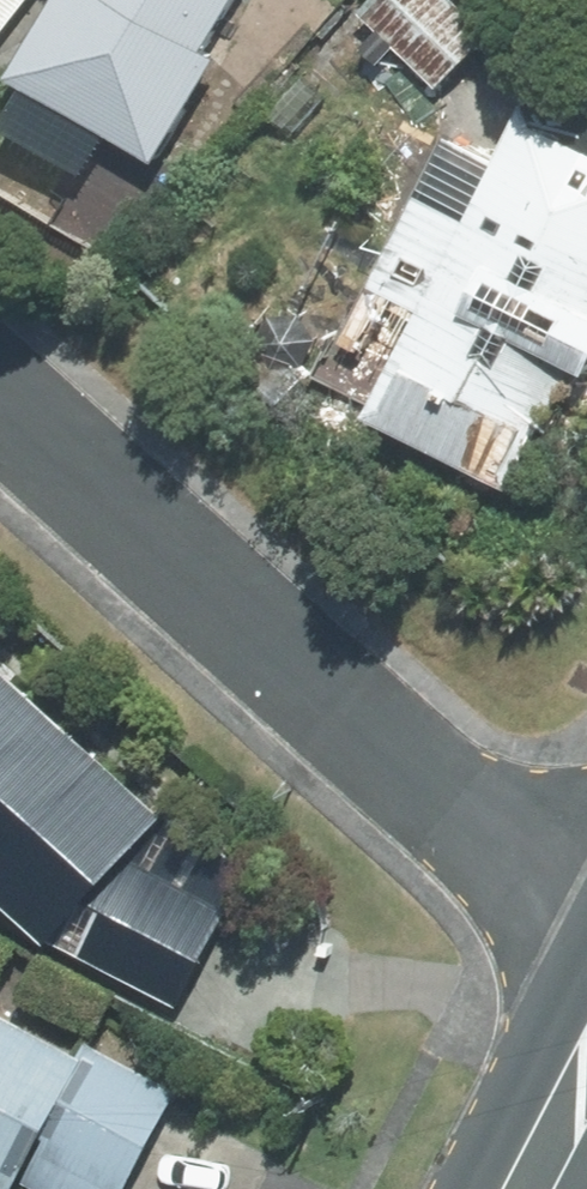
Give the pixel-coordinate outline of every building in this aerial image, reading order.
[(36,0),(0,0),(0,46),(36,0)] [(29,69),(44,78),(124,126),(132,131),(173,155),(234,52),(221,44),(248,0),(70,0),(29,69)] [(343,16),(385,61),(406,40),(446,83),(503,29),(475,0),(361,0),(343,16)] [(558,62),(510,159),(481,218),(429,192),(361,328),(396,345),(396,353),(408,359),(384,408),(529,479),(586,363),(586,88),(558,62)] [(124,126),(44,78),(19,119),(99,167),(124,126)] [(481,218),(510,159),(458,132),(429,192),(481,218)] [(173,1009),(243,872),(159,817),(0,673),(0,911),(40,946),(44,943),(173,1009)] [(0,1001),(0,1171),(25,1184),(59,1119),(95,1050),(0,1001)] [(99,1041),(95,1050),(59,1119),(25,1184),(35,1188),(120,1188),(125,1181),(137,1187),(162,1139),(189,1087),(99,1041)]
